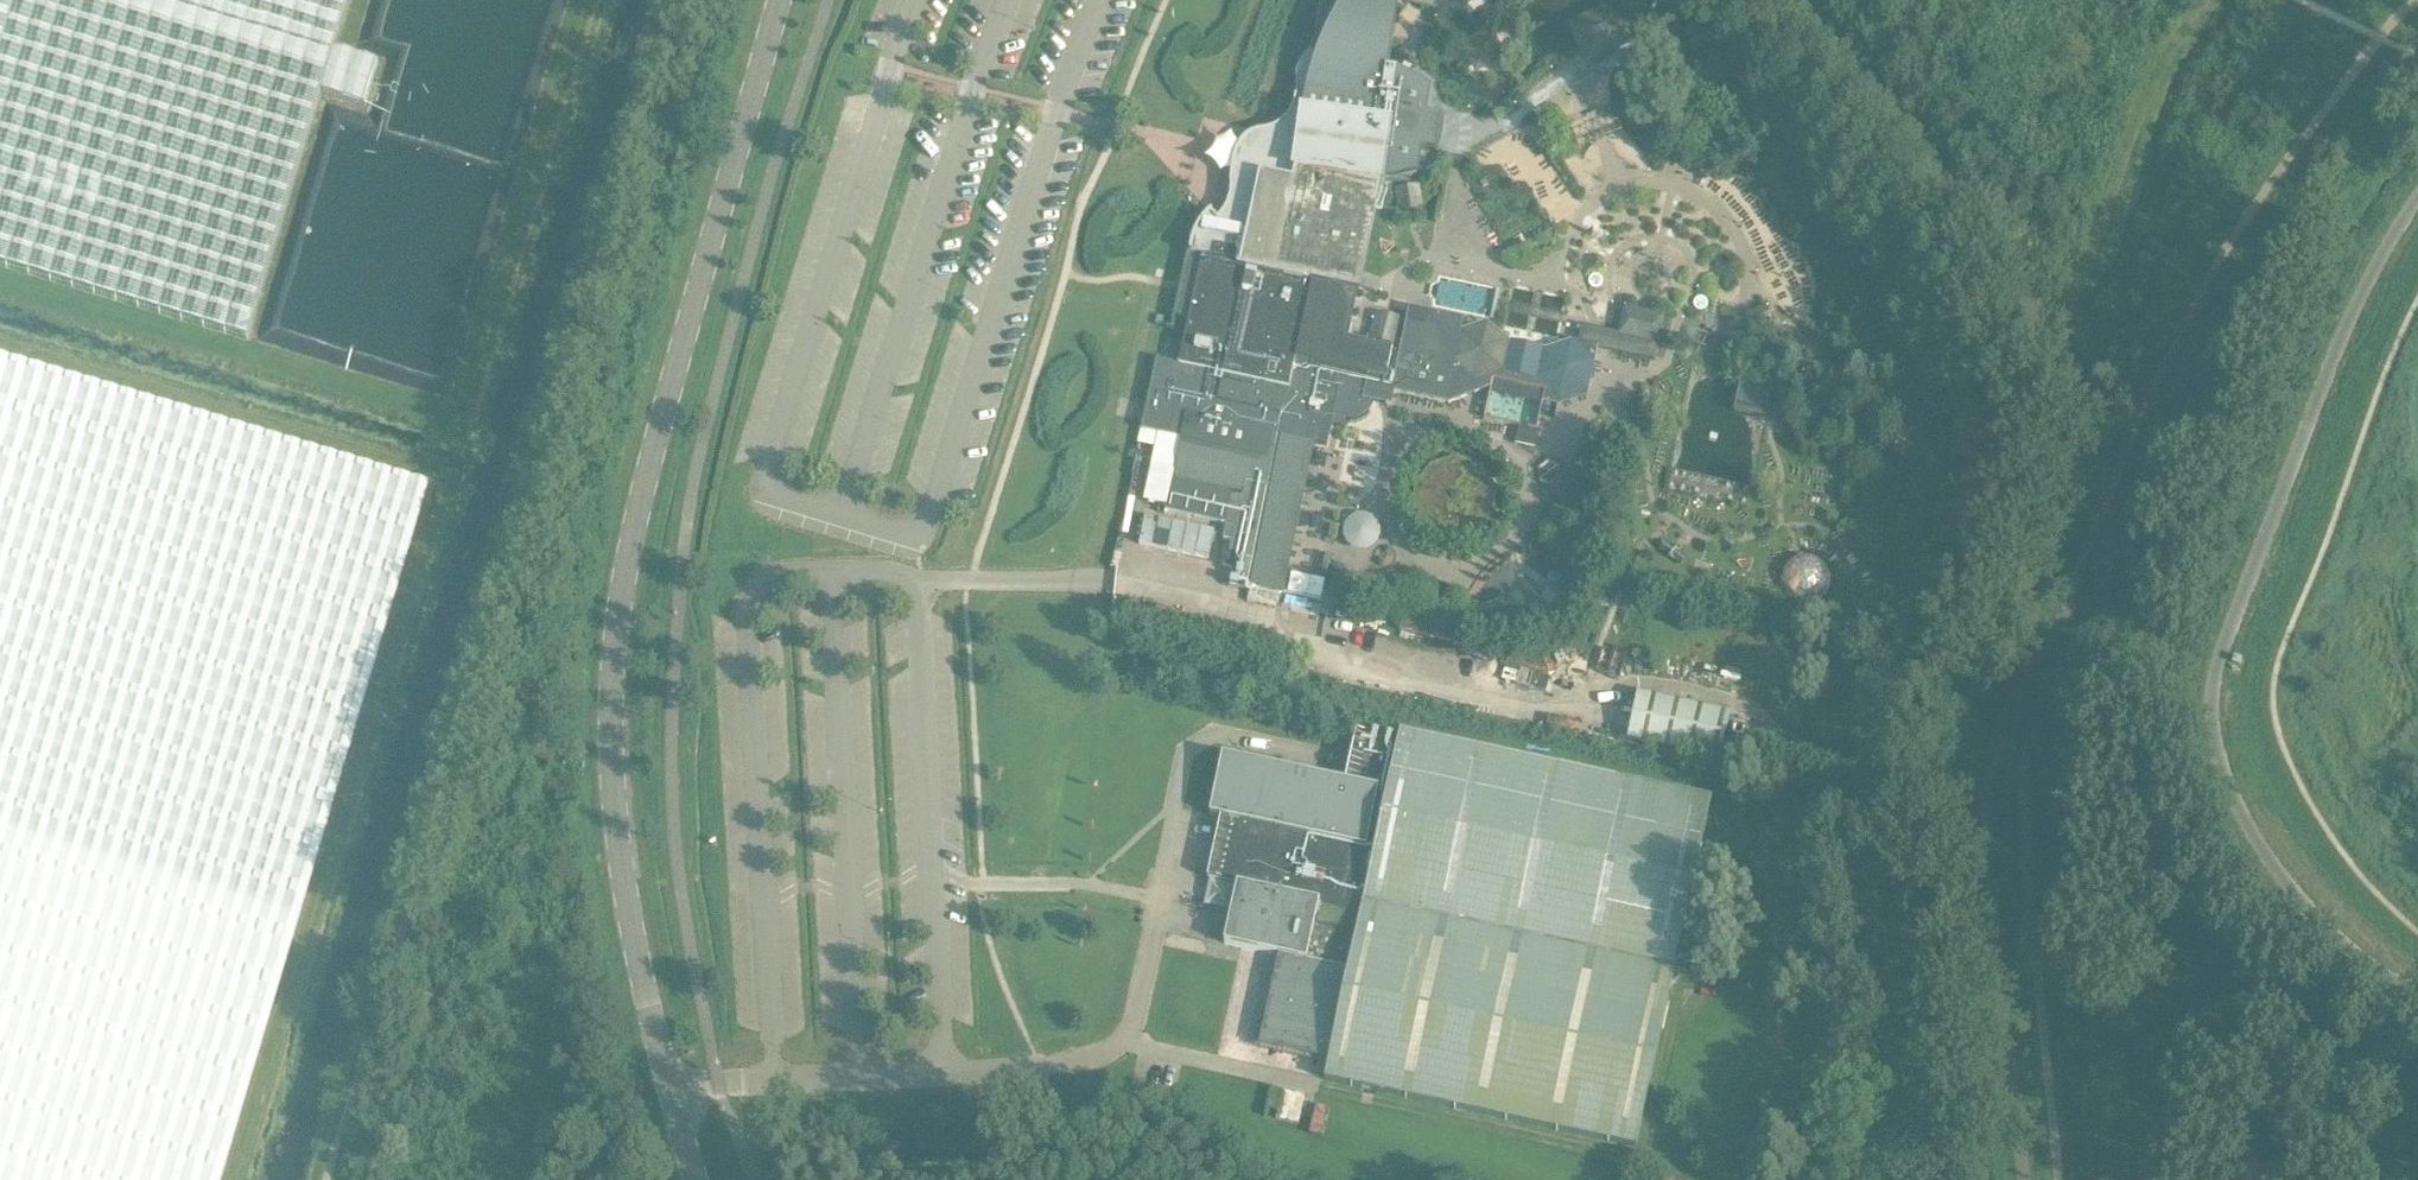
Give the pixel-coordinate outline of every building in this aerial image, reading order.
[(248,338),(321,94),(364,107),(377,63),(334,50),(349,0),(0,0),(0,263),(248,338)] [(1437,149),(1438,146),(1439,142),(1440,138),(1441,135),(1441,132),(1441,128),(1441,125),(1440,122),(1440,120),(1425,118),(1428,91),(1397,74),(1387,73),(1397,0),(1320,0),(1314,38),(1314,40),(1313,43),(1312,45),(1308,53),(1300,63),(1298,65),(1297,68),(1297,69),(1296,73),(1295,76),(1295,95),(1295,98),(1295,101),(1294,104),(1292,109),(1290,113),(1288,116),(1286,117),(1285,119),(1282,122),(1279,124),(1275,127),(1269,129),(1268,130),(1264,130),(1260,131),(1256,132),(1253,134),(1249,136),(1245,138),(1243,141),(1240,144),(1238,148),(1235,153),(1234,157),(1231,169),(1230,173),(1230,176),(1229,180),(1230,184),(1230,187),(1230,190),(1230,194),(1229,197),(1229,201),(1228,203),(1226,206),(1225,209),(1222,213),(1219,216),(1217,219),(1211,212),(1207,216),(1204,218),(1202,221),(1199,225),(1197,228),(1195,231),(1194,234),(1193,237),(1192,241),(1191,244),(1191,248),(1191,252),(1205,256),(1181,363),(1160,358),(1144,430),(1167,436),(1164,455),(1167,456),(1165,467),(1160,466),(1155,468),(1148,498),(1152,502),(1166,505),(1164,513),(1225,524),(1222,540),(1231,541),(1229,552),(1235,554),(1230,586),(1249,590),(1250,585),(1282,591),(1312,443),(1326,446),(1330,426),(1351,430),(1353,432),(1358,439),(1361,445),(1364,442),(1368,435),(1371,427),(1371,422),(1370,415),(1370,410),(1371,402),(1390,406),(1393,393),(1395,382),(1326,367),(1342,287),(1359,290),(1381,182),(1417,175),(1420,149),(1436,151),(1437,149)] [(1574,28),(1587,58),(1626,42),(1614,12),(1574,28)] [(1489,36),(1468,46),(1477,68),(1499,58),(1489,36)] [(1394,190),(1397,210),(1411,208),(1422,207),(1419,187),(1394,190)] [(1486,322),(1459,331),(1453,363),(1473,382),(1502,373),(1537,380),(1559,399),(1587,392),(1596,349),(1649,361),(1656,359),(1663,317),(1623,308),(1618,334),(1582,327),(1579,343),(1571,342),(1544,350),(1507,343),(1486,322)] [(1375,311),(1370,338),(1397,343),(1402,316),(1375,311)] [(1393,393),(1450,404),(1489,388),(1491,379),(1544,390),(1541,403),(1559,407),(1585,399),(1587,392),(1559,399),(1537,380),(1502,373),(1473,382),(1453,363),(1459,331),(1461,320),(1434,315),(1432,327),(1406,322),(1395,382),(1393,393)] [(1165,342),(1162,354),(1173,357),(1176,344),(1165,342)] [(427,487),(0,359),(0,1179),(220,1179),(427,487)] [(1346,454),(1345,458),(1338,456),(1335,472),(1342,473),(1341,479),(1361,483),(1366,458),(1346,454)] [(1145,517),(1139,544),(1208,559),(1214,531),(1145,517)] [(1637,694),(1627,742),(1719,762),(1729,714),(1637,694)] [(1636,1146),(1711,799),(1400,732),(1359,723),(1346,783),(1221,756),(1209,813),(1221,816),(1208,878),(1236,884),(1223,943),(1278,955),(1258,1046),(1328,1061),(1324,1079),(1636,1146)]
